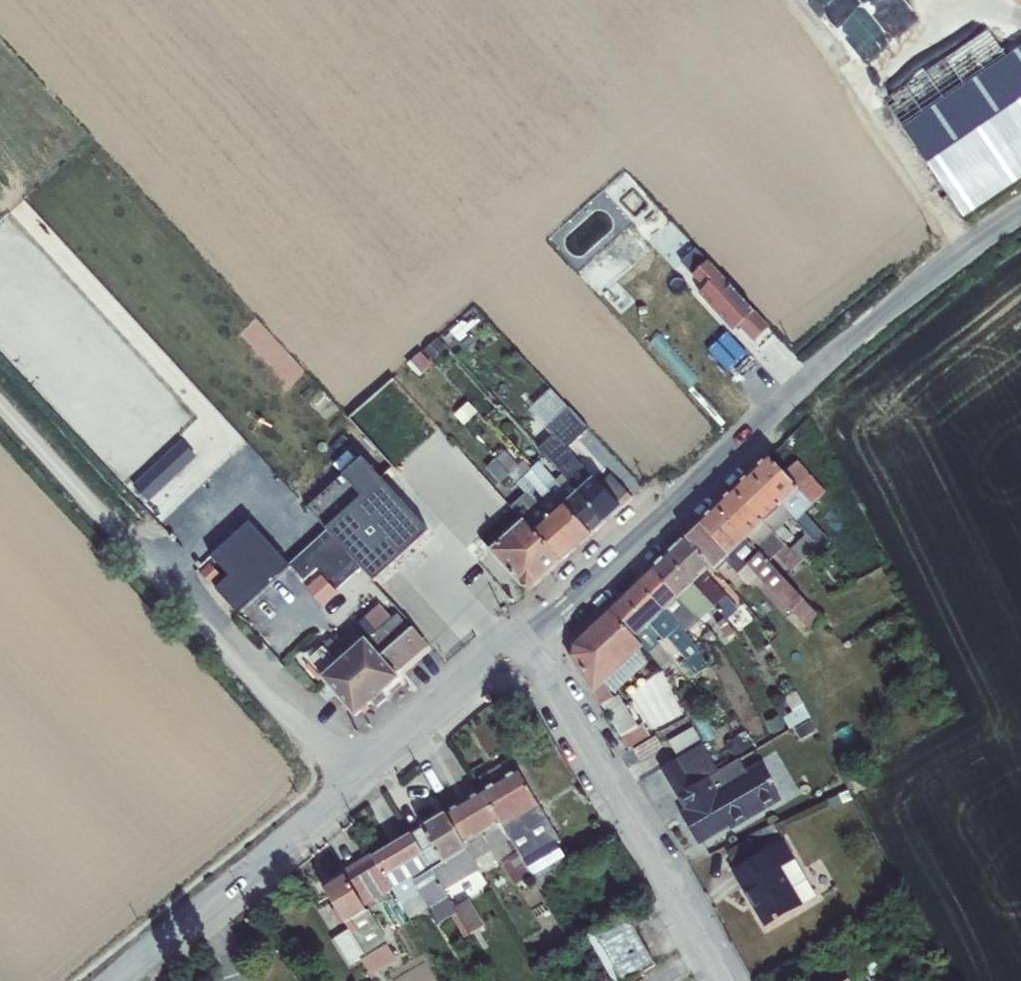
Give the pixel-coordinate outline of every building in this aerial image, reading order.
[(882,99),(964,216),(1020,177),(1020,34),(1007,14),(882,99)] [(748,348),(771,325),(722,273),(708,286),(729,308),(719,318),(748,348)] [(445,345),(437,337),(423,350),(431,358),(445,345)] [(407,363),(421,376),(434,364),(420,351),(407,363)] [(456,415),(465,424),(476,412),(467,403),(456,415)] [(578,490),(593,477),(566,448),(588,428),(570,407),(547,429),(552,434),(539,447),(563,473),(577,491),(578,490)] [(132,483),(149,501),(198,457),(182,439),(132,483)] [(538,507),(547,517),(562,504),(531,468),(524,460),(519,465),(505,451),(495,460),(538,507)] [(799,488),(784,472),(768,456),(748,475),(779,507),(781,505),(799,488)] [(784,472),(799,488),(781,505),(792,516),(796,520),(826,490),(798,460),(784,472)] [(531,468),(562,504),(563,504),(577,491),(563,473),(555,480),(538,461),(531,468)] [(331,536),(379,588),(433,538),(365,466),(345,485),(364,505),(331,536)] [(599,483),(620,507),(631,496),(609,473),(599,483)] [(763,522),(779,507),(748,475),(730,492),(761,524),(763,522)] [(578,490),(604,520),(620,507),(599,483),(593,477),(578,490)] [(563,504),(590,533),(604,520),(578,490),(577,491),(563,504)] [(745,539),(761,524),(730,492),(714,508),(745,539)] [(547,517),(574,547),(590,533),(563,504),(562,504),(547,517)] [(782,525),(792,516),(781,505),(779,507),(763,522),(784,543),(792,536),(782,525)] [(533,530),(547,517),(538,507),(524,520),(533,530)] [(714,569),(724,559),(745,539),(714,508),(685,536),(709,565),(714,569)] [(533,530),(559,560),(574,547),(547,517),(533,530)] [(217,586),(240,612),(291,567),(249,519),(208,555),(227,577),(217,586)] [(524,520),(490,550),(525,587),(531,587),(559,560),(533,530),(524,520)] [(761,524),(745,539),(769,562),(776,555),(791,571),(801,561),(790,549),(784,543),(763,522),(761,524)] [(818,526),(808,535),(818,545),(823,550),(832,541),(818,526)] [(806,533),(790,549),(801,561),(818,545),(808,535),(806,533)] [(709,565),(685,536),(666,554),(692,581),(703,570),(709,565)] [(747,564),(758,576),(811,630),(822,619),(769,562),(745,539),(724,559),(737,573),(747,564)] [(651,568),(677,595),(691,581),(692,581),(666,554),(651,568)] [(208,560),(196,572),(211,587),(223,575),(208,560)] [(737,573),(748,585),(758,576),(747,564),(737,573)] [(672,600),(675,596),(677,595),(651,568),(636,582),(662,609),(663,608),(672,600)] [(692,581),(691,581),(713,605),(724,617),(717,624),(725,637),(734,632),(727,619),(739,608),(703,570),(692,581)] [(305,586),(321,604),(336,591),(321,573),(305,586)] [(713,605),(691,581),(677,595),(675,596),(699,619),(713,605)] [(608,609),(634,636),(647,624),(662,609),(636,582),(608,609)] [(672,600),(663,608),(679,626),(686,633),(694,624),(672,600)] [(370,645),(379,655),(412,626),(397,615),(393,619),(378,603),(362,620),(378,638),(370,645)] [(663,608),(662,609),(647,624),(662,639),(663,640),(671,633),(679,626),(663,608)] [(571,655),(593,691),(603,682),(641,646),(642,645),(634,636),(608,609),(572,643),(571,655)] [(364,638),(370,645),(378,638),(362,620),(308,667),(318,679),(321,677),(364,638)] [(642,645),(641,646),(648,652),(662,639),(647,624),(634,636),(642,645)] [(379,655),(394,673),(428,644),(412,626),(379,655)] [(686,633),(679,626),(671,633),(686,649),(694,642),(686,633)] [(704,633),(694,641),(703,651),(711,645),(706,638),(708,637),(704,633)] [(364,638),(321,677),(354,714),(397,676),(394,673),(379,655),(370,645),(364,638)] [(613,696),(603,682),(593,691),(592,692),(603,708),(627,747),(650,735),(643,722),(637,725),(618,694),(613,696)] [(786,702),(776,708),(789,730),(793,727),(799,738),(815,729),(809,719),(811,717),(795,690),(783,697),(786,702)] [(764,717),(769,726),(780,720),(774,710),(764,717)] [(693,726),(669,741),(677,755),(701,741),(693,726)] [(741,732),(725,741),(733,756),(750,747),(741,732)] [(634,749),(640,759),(662,746),(656,735),(634,749)] [(660,769),(666,779),(673,775),(701,752),(702,744),(660,769)] [(673,775),(666,779),(684,809),(678,812),(698,845),(728,827),(730,830),(781,801),(759,762),(744,771),(738,760),(718,771),(702,744),(701,752),(673,775)] [(531,876),(532,877),(562,858),(556,846),(560,843),(518,773),(482,795),(531,876)] [(822,787),(827,797),(842,790),(837,780),(822,787)] [(835,805),(850,798),(847,790),(832,797),(835,805)] [(531,876),(482,795),(447,817),(474,864),(482,877),(496,868),(489,855),(503,846),(506,852),(498,857),(514,886),(531,876)] [(447,817),(412,838),(433,873),(459,857),(466,868),(474,864),(447,817)] [(804,836),(811,848),(818,844),(811,831),(804,836)] [(726,851),(734,863),(756,850),(748,837),(726,851)] [(433,873),(412,838),(374,861),(393,893),(403,908),(421,897),(428,911),(431,910),(439,923),(456,912),(433,873)] [(784,838),(731,869),(765,927),(804,905),(781,866),(796,858),(784,838)] [(562,858),(532,877),(541,892),(572,872),(562,858)] [(781,866),(804,905),(818,894),(796,858),(781,866)] [(393,893),(374,861),(324,891),(349,932),(348,932),(366,960),(362,962),(372,978),(398,961),(388,946),(390,945),(368,908),(393,893)] [(535,893),(522,900),(545,940),(557,933),(535,893)] [(470,903),(456,912),(471,937),(485,929),(470,903)] [(584,942),(607,980),(630,980),(655,966),(626,916),(584,942)] [(393,933),(402,958),(420,951),(411,926),(393,933)] [(366,960),(348,932),(332,943),(349,970),(362,962),(366,960)] [(384,979),(385,980),(433,980),(418,957),(384,979)]
